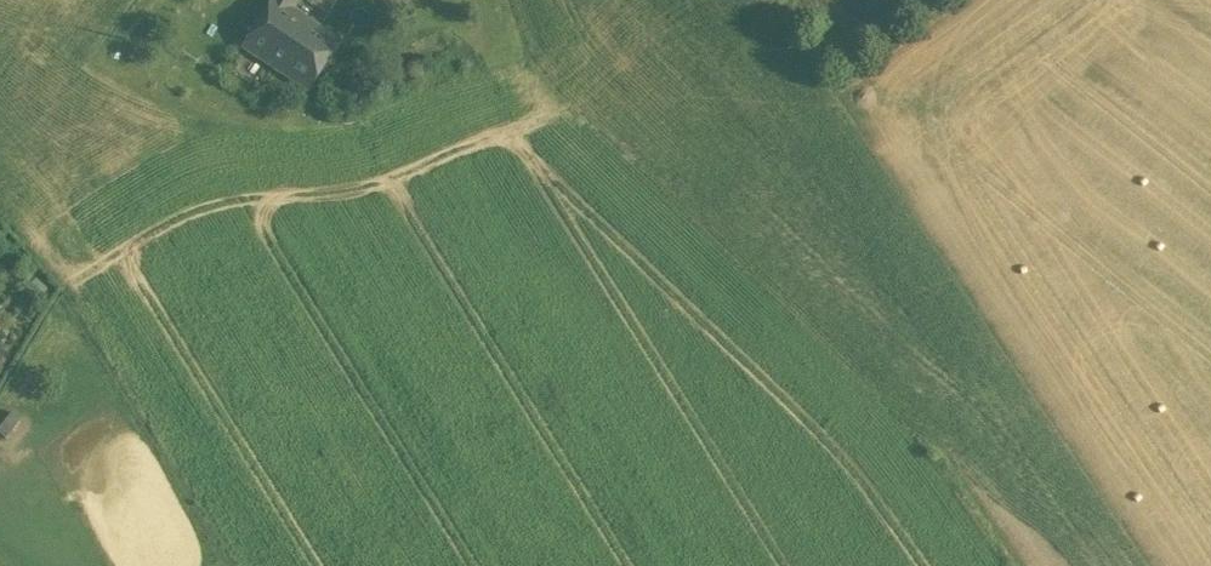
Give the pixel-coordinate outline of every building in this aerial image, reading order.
[(243,47),(309,92),(342,42),(293,10),(279,0),(273,0),(243,47)] [(293,10),(299,0),(279,0),(293,10)] [(0,425),(0,432),(8,439),(24,422),(12,411),(0,425)]
